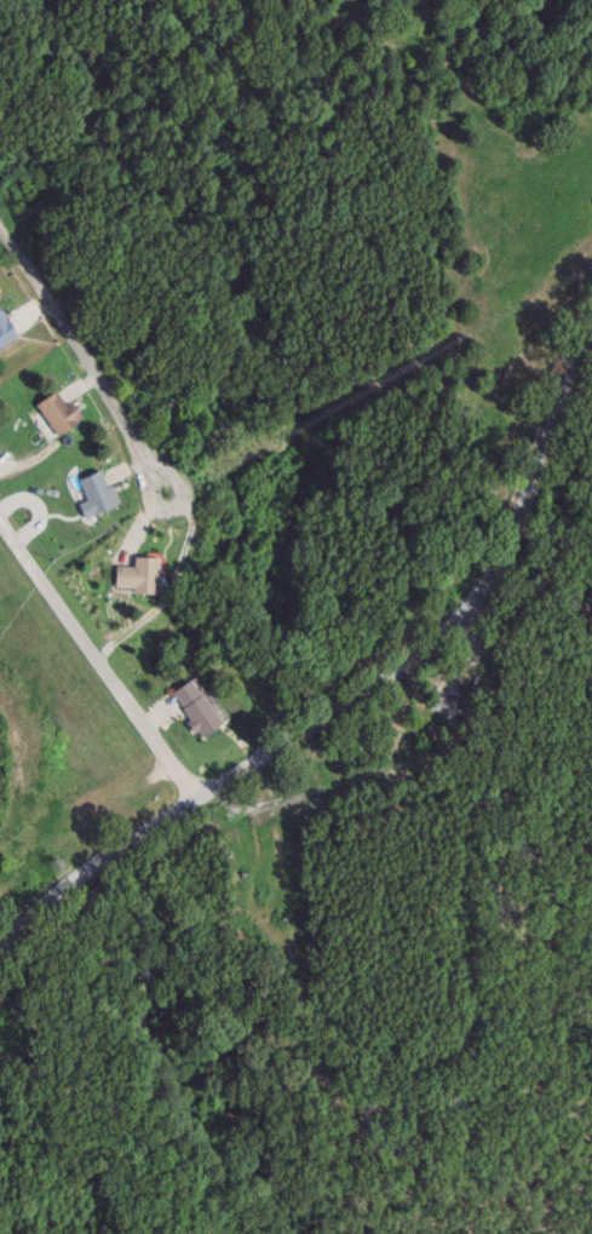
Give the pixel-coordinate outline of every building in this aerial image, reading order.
[(25,330),(0,302),(0,342),(6,348),(25,330)] [(90,420),(81,402),(72,407),(64,392),(43,403),(59,435),(90,420)] [(119,484),(113,486),(109,470),(84,477),(90,500),(84,502),(89,517),(125,507),(119,484)] [(139,567),(116,566),(115,589),(164,591),(165,557),(139,556),(139,567)] [(207,738),(227,724),(196,679),(176,693),(207,738)] [(459,697),(438,696),(437,711),(459,712),(459,697)]
